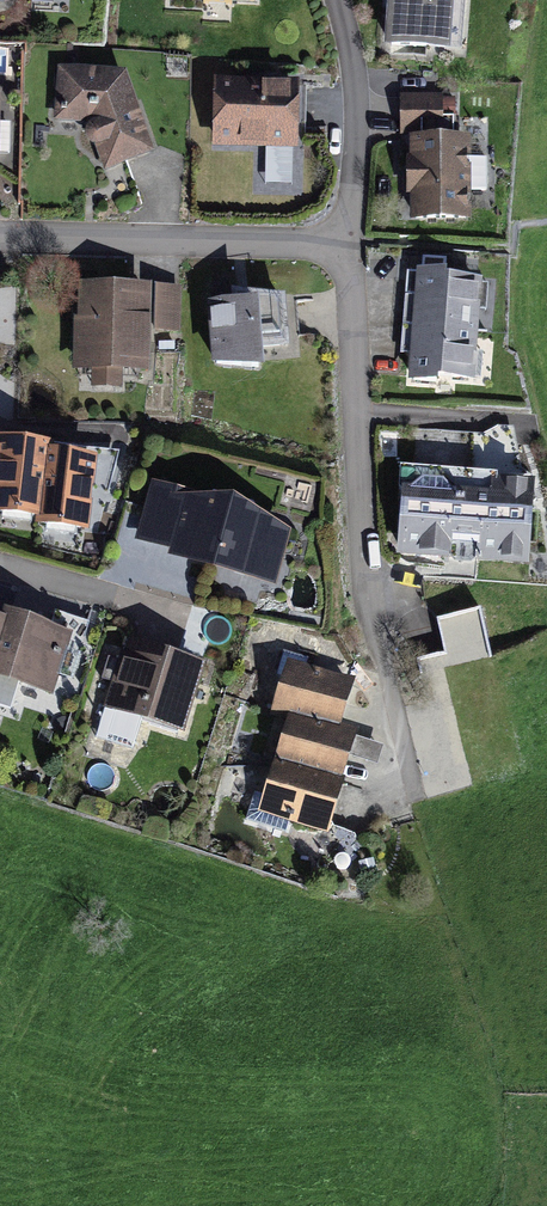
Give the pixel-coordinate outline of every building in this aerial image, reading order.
[(63,8),(63,0),(0,0),(0,5),(63,8)] [(173,13),(254,18),(255,0),(174,0),(173,13)] [(448,65),(452,0),(387,0),(383,61),(448,65)] [(124,83),(57,80),(54,134),(80,135),(83,154),(102,182),(154,168),(124,83)] [(295,96),(211,92),(208,158),(292,163),(295,96)] [(468,228),(466,151),(446,152),(445,106),(398,108),(398,143),(405,143),(408,229),(468,228)] [(414,288),(409,340),(475,347),(480,294),(414,288)] [(142,298),(76,298),(76,382),(142,382),(142,298)] [(179,299),(153,299),(153,342),(180,342),(179,299)] [(289,317),(205,319),(207,378),(261,390),(261,367),(290,366),(289,317)] [(409,340),(403,392),(469,399),(475,347),(409,340)] [(0,452),(0,524),(40,527),(43,466),(44,455),(0,452)] [(91,469),(43,466),(40,527),(39,538),(87,541),(91,469)] [(404,488),(397,564),(525,576),(532,500),(404,488)] [(272,595),(288,544),(152,503),(137,554),(272,595)] [(480,607),(440,615),(449,662),(489,654),(480,607)] [(5,624),(2,631),(0,639),(0,687),(42,700),(61,642),(5,624)] [(203,677),(122,652),(102,716),(182,741),(203,677)] [(340,744),(355,696),(286,675),(271,722),(287,727),(340,744)] [(341,797),(356,749),(340,744),(287,727),(272,775),(341,797)] [(326,844),(341,797),(272,775),(257,822),(326,844)]
